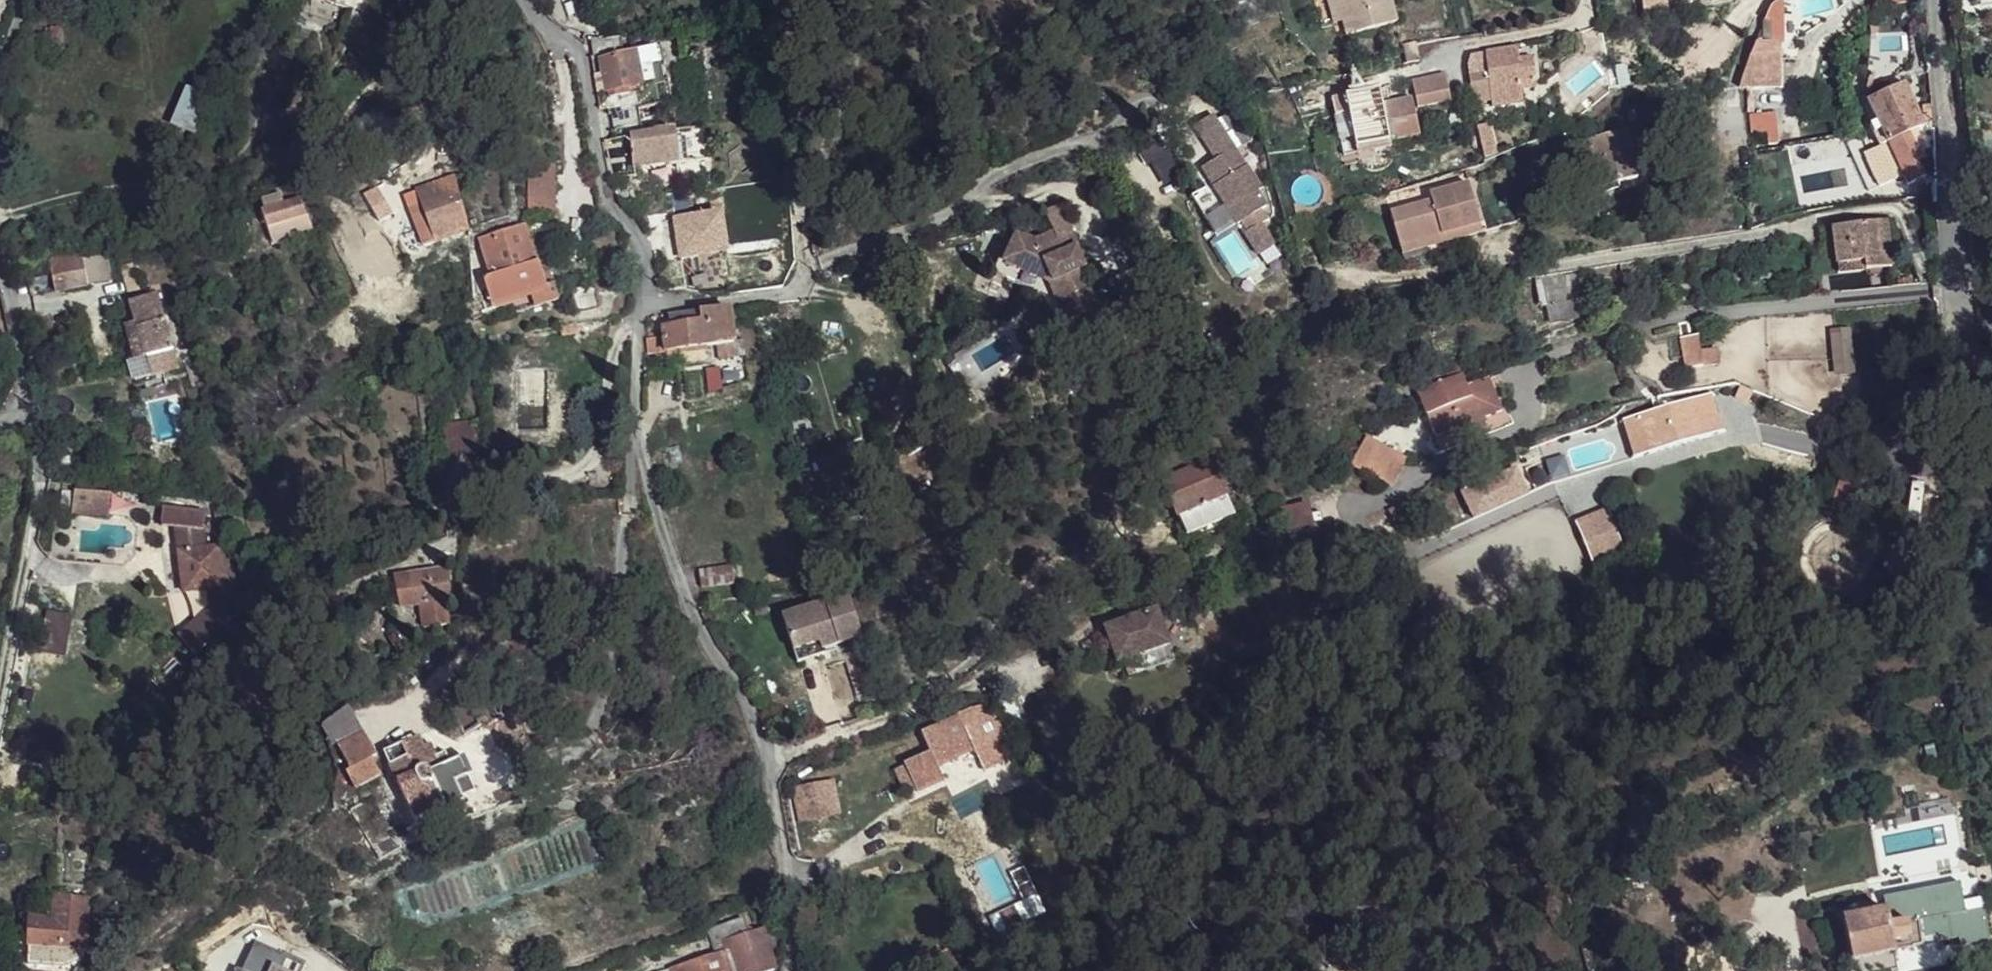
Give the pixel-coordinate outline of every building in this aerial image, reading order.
[(1329,28),(1337,26),(1331,0),(1329,0),(1322,2),(1329,28)] [(1337,26),(1348,23),(1352,37),(1392,26),(1386,0),(1331,0),(1337,26)] [(1641,16),(1666,13),(1665,11),(1664,0),(1639,0),(1641,16)] [(1665,11),(1681,9),(1680,0),(1664,0),(1665,11)] [(1785,55),(1781,0),(1777,2),(1769,8),(1765,17),(1764,26),(1763,25),(1763,32),(1760,31),(1737,88),(1747,89),(1762,88),(1761,71),(1761,64),(1759,64),(1758,56),(1779,56),(1785,55)] [(579,30),(588,28),(594,26),(589,3),(583,5),(571,9),(579,30)] [(1348,23),(1337,26),(1342,40),(1352,37),(1348,23)] [(1406,64),(1417,62),(1415,50),(1404,52),(1406,64)] [(1467,77),(1472,105),(1491,102),(1492,108),(1522,104),(1521,90),(1520,82),(1517,61),(1515,50),(1484,54),(1486,74),(1467,77)] [(610,100),(635,96),(637,111),(671,105),(661,51),(632,56),(638,88),(609,93),(610,100)] [(1486,74),(1484,54),(1469,56),(1466,66),(1467,77),(1486,74)] [(1758,56),(1759,64),(1761,64),(1761,71),(1785,70),(1785,55),(1779,56),(1758,56)] [(609,93),(638,88),(632,56),(600,62),(606,93),(609,93)] [(1532,59),(1517,61),(1520,82),(1534,80),(1532,59)] [(1785,87),(1785,70),(1761,71),(1762,88),(1785,87)] [(1411,83),(1417,111),(1452,104),(1446,76),(1411,83)] [(187,88),(172,124),(195,134),(215,86),(194,78),(190,89),(187,88)] [(345,78),(331,90),(339,98),(352,86),(345,78)] [(1534,80),(1520,82),(1521,90),(1535,89),(1534,80)] [(1868,102),(1874,114),(1900,101),(1906,113),(1914,109),(1912,106),(1914,104),(1904,84),(1880,96),(1868,102)] [(1876,88),(1864,94),(1868,102),(1880,96),(1876,88)] [(1352,134),(1355,152),(1389,144),(1418,139),(1411,103),(1382,108),(1379,93),(1332,103),(1339,136),(1352,134)] [(1906,113),(1900,101),(1874,114),(1888,144),(1910,134),(1922,127),(1914,109),(1906,113)] [(1641,120),(1638,109),(1623,110),(1623,122),(1641,120)] [(637,111),(601,117),(606,144),(629,140),(642,137),(637,111)] [(1750,114),(1752,134),(1777,131),(1775,111),(1750,114)] [(1207,179),(1237,226),(1241,224),(1260,211),(1266,207),(1257,193),(1261,189),(1213,116),(1194,128),(1216,162),(1221,169),(1207,179)] [(1476,129),(1479,141),(1489,138),(1486,126),(1476,129)] [(629,140),(630,147),(703,138),(706,161),(713,160),(709,127),(664,133),(651,135),(642,137),(629,140)] [(1599,190),(1640,178),(1628,131),(1590,142),(1588,135),(1579,138),(1557,150),(1562,172),(1591,165),(1599,190)] [(1910,134),(1888,144),(1898,163),(1908,185),(1926,176),(1917,154),(1919,153),(1910,134)] [(630,147),(633,170),(706,161),(703,138),(630,147)] [(1484,160),(1494,157),(1489,138),(1479,141),(1484,160)] [(1356,157),(1391,150),(1389,144),(1355,152),(1356,157)] [(1888,144),(1876,149),(1884,169),(1898,163),(1888,144)] [(516,164),(525,214),(550,210),(541,159),(516,164)] [(1221,169),(1216,162),(1202,171),(1207,179),(1221,169)] [(425,205),(437,244),(466,232),(457,190),(454,179),(441,185),(422,193),(418,195),(423,205),(425,205)] [(1394,215),(1404,251),(1482,225),(1468,185),(1434,196),(1435,202),(1394,215)] [(364,198),(380,226),(393,218),(377,190),(364,198)] [(268,231),(306,219),(300,201),(284,206),(281,197),(263,204),(265,213),(262,214),(268,231)] [(424,250),(437,244),(425,205),(423,205),(411,211),(424,250)] [(1016,234),(1004,262),(1049,283),(1065,321),(1101,304),(1086,269),(1075,246),(1077,245),(1060,206),(1044,212),(1053,233),(1035,242),(1016,234)] [(1260,211),(1241,224),(1248,234),(1261,225),(1267,221),(1260,211)] [(719,218),(693,221),(694,231),(697,252),(711,250),(724,248),(719,218)] [(272,244),(310,230),(306,219),(268,231),(272,244)] [(1883,269),(1891,267),(1885,221),(1876,222),(1883,269)] [(1830,229),(1836,268),(1838,267),(1864,264),(1865,271),(1871,271),(1883,269),(1876,222),(1830,229)] [(1248,234),(1244,236),(1258,257),(1274,245),(1261,225),(1248,234)] [(1482,225),(1404,251),(1407,257),(1485,232),(1482,225)] [(485,282),(494,307),(531,294),(548,289),(540,262),(537,263),(528,266),(518,237),(527,234),(525,227),(480,241),(493,279),(485,282)] [(668,256),(697,252),(694,231),(665,234),(668,256)] [(1011,232),(998,260),(1004,262),(1016,234),(1011,232)] [(527,234),(518,237),(528,266),(537,263),(527,234)] [(82,258),(50,263),(54,282),(85,276),(86,276),(82,258)] [(1065,321),(1049,283),(1004,262),(998,260),(992,274),(1044,297),(1056,325),(1065,321)] [(1864,264),(1838,267),(1839,274),(1821,276),(1824,294),(1831,293),(1829,276),(1865,271),(1864,264)] [(85,276),(54,282),(56,294),(88,288),(85,276)] [(1580,276),(1537,283),(1541,309),(1546,307),(1576,303),(1586,301),(1583,281),(1581,282),(1580,276)] [(708,295),(727,294),(727,286),(724,277),(707,280),(708,295)] [(48,280),(29,283),(30,290),(48,287),(48,280)] [(548,289),(531,294),(536,309),(559,301),(554,287),(548,289)] [(572,290),(575,316),(598,313),(596,287),(572,290)] [(156,295),(131,303),(136,322),(125,326),(134,359),(146,355),(153,377),(178,369),(156,295)] [(1576,303),(1546,307),(1549,324),(1578,319),(1576,303)] [(689,317),(690,327),(709,325),(729,322),(732,345),(734,346),(730,312),(689,317)] [(683,328),(690,327),(689,317),(681,318),(683,328)] [(729,322),(709,325),(712,347),(718,347),(732,345),(729,322)] [(712,347),(709,325),(690,327),(683,328),(662,331),(666,353),(704,348),(712,347)] [(576,327),(561,329),(562,338),(576,336),(576,327)] [(1832,374),(1854,372),(1851,328),(1829,330),(1832,374)] [(475,330),(465,332),(470,351),(479,349),(475,330)] [(1698,336),(1691,337),(1694,354),(1684,355),(1686,369),(1704,366),(1698,336)] [(1684,355),(1694,354),(1691,337),(1681,339),(1684,355)] [(647,354),(660,352),(658,340),(648,341),(646,341),(647,354)] [(734,346),(736,360),(743,359),(742,344),(734,346)] [(732,345),(718,347),(720,362),(734,360),(732,345)] [(457,351),(458,364),(467,364),(467,351),(457,351)] [(1460,370),(1416,389),(1421,403),(1437,440),(1454,432),(1457,437),(1487,425),(1485,419),(1502,412),(1493,390),(1472,398),(1467,388),(1460,370)] [(1472,398),(1493,390),(1488,379),(1467,388),(1472,398)] [(1696,399),(1707,437),(1723,432),(1712,394),(1696,399)] [(1696,399),(1638,416),(1649,454),(1707,437),(1696,399)] [(1649,454),(1638,416),(1623,421),(1634,459),(1649,454)] [(472,424),(444,428),(448,459),(476,455),(472,424)] [(1351,463),(1391,488),(1408,459),(1368,436),(1351,463)] [(1162,481),(1176,516),(1207,503),(1205,498),(1212,496),(1213,500),(1226,495),(1211,460),(1162,481)] [(1515,467),(1461,490),(1473,517),(1527,494),(1515,467)] [(73,511),(73,514),(110,518),(112,496),(76,491),(76,495),(73,511)] [(1176,516),(1186,538),(1235,516),(1226,495),(1213,500),(1207,503),(1176,516)] [(180,552),(208,549),(204,531),(205,513),(164,508),(162,528),(174,529),(177,552),(180,552)] [(1571,520),(1587,562),(1620,551),(1605,508),(1571,520)] [(233,563),(229,546),(219,547),(222,564),(233,563)] [(180,552),(185,592),(209,589),(225,586),(225,585),(222,564),(219,547),(208,549),(180,552)] [(167,553),(172,594),(185,592),(180,552),(177,552),(167,553)] [(222,564),(225,585),(236,584),(233,563),(222,564)] [(703,573),(705,590),(737,585),(735,568),(703,573)] [(396,580),(402,611),(415,609),(444,605),(452,604),(447,572),(396,580)] [(186,641),(196,653),(241,613),(236,584),(225,585),(225,586),(209,589),(211,605),(218,612),(186,641)] [(852,596),(784,619),(801,667),(828,657),(826,653),(839,648),(867,638),(852,596)] [(179,634),(186,641),(218,612),(211,605),(179,634)] [(415,609),(419,632),(448,627),(444,605),(415,609)] [(1109,632),(1124,667),(1175,647),(1161,612),(1109,632)] [(68,617),(50,614),(43,655),(60,658),(68,617)] [(826,653),(828,657),(841,653),(839,648),(826,653)] [(959,714),(922,731),(931,752),(905,763),(918,795),(945,783),(939,766),(960,755),(958,750),(948,754),(942,738),(965,729),(959,714)] [(988,718),(997,736),(1005,732),(996,714),(988,717),(988,718)] [(328,734),(336,755),(361,739),(348,718),(328,734)] [(978,724),(985,740),(992,737),(993,738),(997,736),(988,718),(977,723),(978,724)] [(958,750),(985,740),(978,724),(965,729),(942,738),(948,754),(958,750)] [(375,751),(378,757),(419,733),(418,732),(375,751)] [(419,733),(378,757),(398,793),(409,814),(457,792),(433,740),(424,744),(419,733)] [(345,776),(372,761),(374,760),(361,739),(336,755),(343,776),(345,776)] [(345,776),(355,794),(382,779),(372,761),(345,776)] [(455,777),(459,789),(472,785),(469,773),(455,777)] [(343,776),(339,778),(349,797),(355,794),(345,776),(343,776)] [(409,814),(398,793),(391,797),(402,817),(409,814)] [(353,810),(348,802),(339,806),(343,813),(353,810)] [(981,885),(994,880),(985,856),(972,860),(981,885)] [(1987,932),(1984,904),(1964,909),(1961,893),(1944,896),(1946,912),(1950,940),(1987,932)] [(1890,921),(1915,917),(1911,900),(1912,899),(1910,894),(1885,899),(1887,913),(1889,913),(1890,921)] [(1890,921),(1897,952),(1923,947),(1923,945),(1938,943),(1950,940),(1946,912),(1944,896),(1943,897),(1927,900),(1926,897),(1912,899),(1911,900),(1915,917),(1890,921)] [(70,948),(87,948),(89,901),(54,899),(53,915),(53,920),(30,919),(29,946),(44,947),(70,948)] [(1852,962),(1897,952),(1890,921),(1889,913),(1887,913),(1844,922),(1852,962)] [(20,946),(29,946),(30,919),(21,919),(20,946)] [(726,943),(751,935),(747,921),(710,932),(715,947),(726,944),(726,943)] [(726,944),(730,957),(734,970),(772,970),(776,970),(766,931),(751,935),(726,943),(726,944)] [(283,955),(254,943),(242,970),(276,970),(283,955)] [(717,957),(665,970),(734,970),(730,957),(726,944),(715,947),(717,957)] [(29,946),(20,946),(18,964),(43,965),(44,947),(29,946)] [(87,948),(70,948),(70,963),(86,964),(87,948)] [(304,964),(283,955),(276,970),(301,970),(304,964)] [(178,967),(174,960),(155,970),(170,970),(178,967)]
